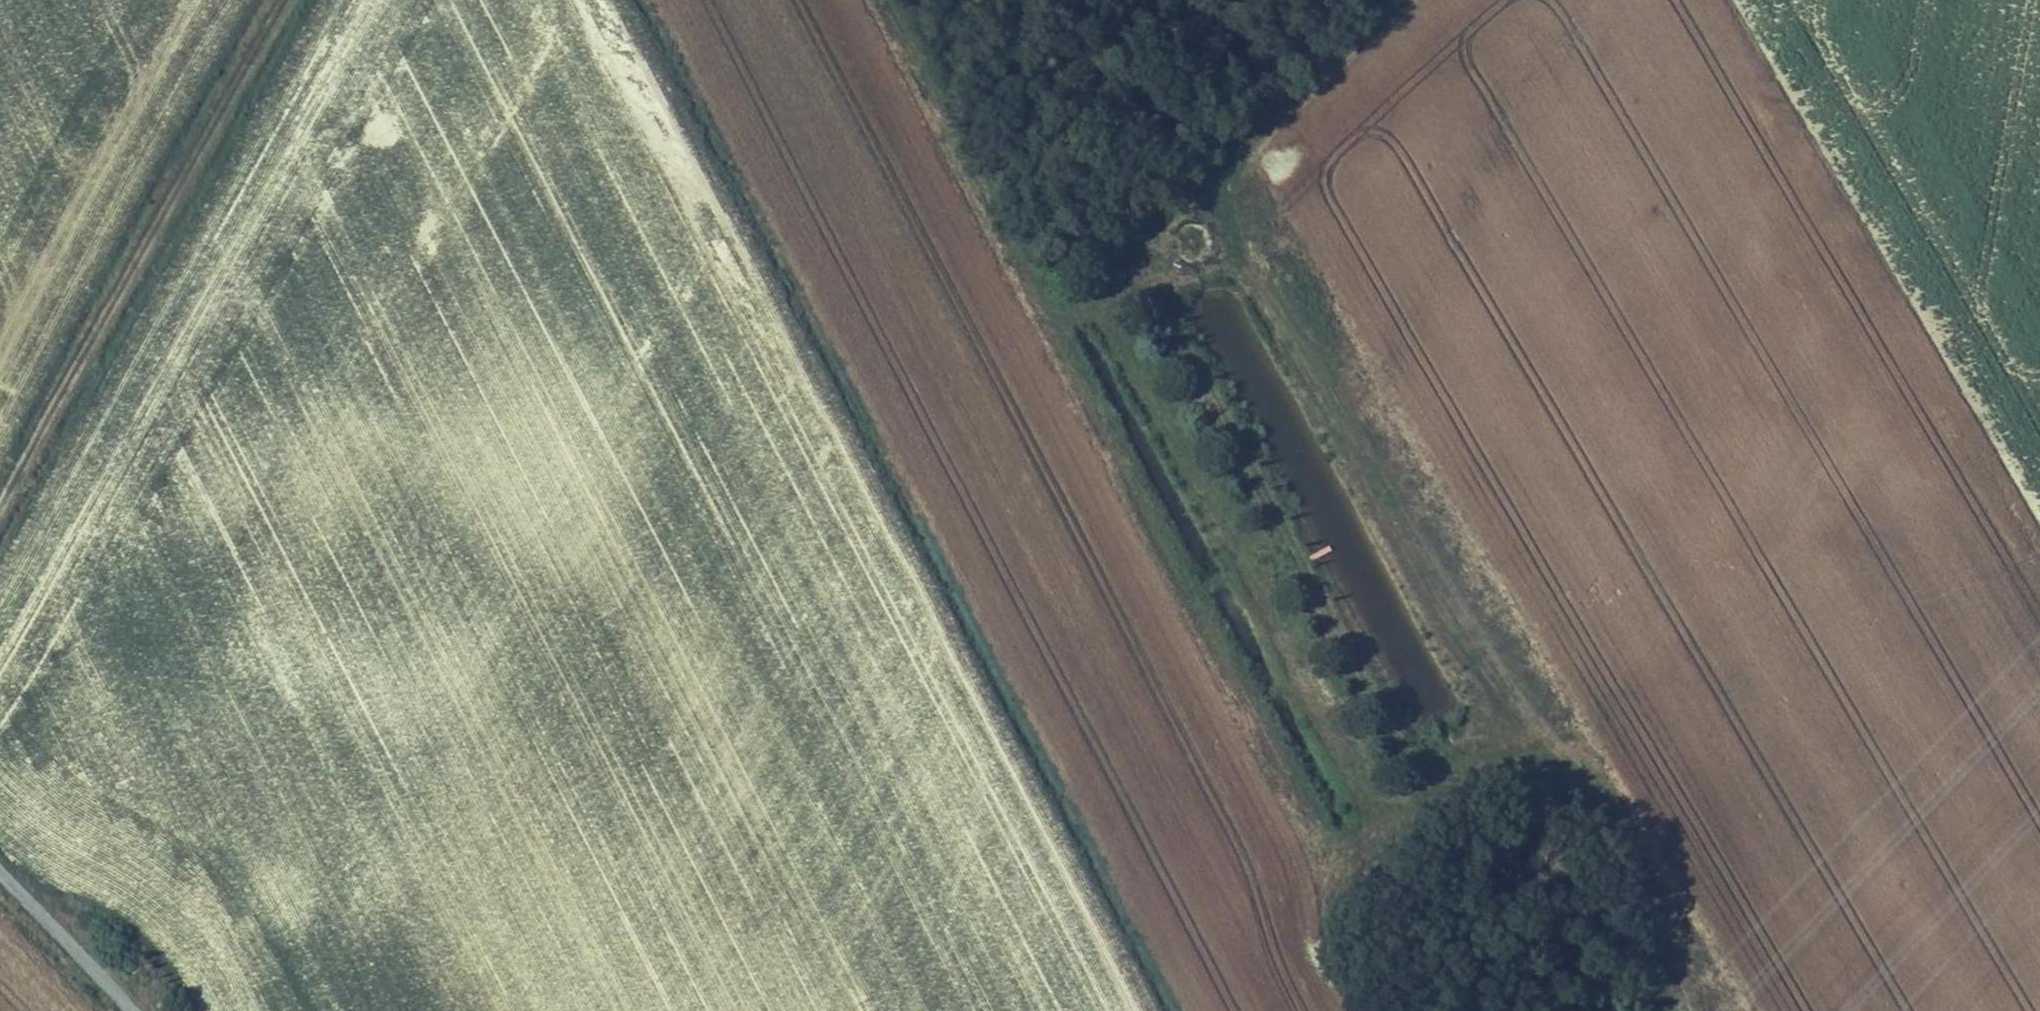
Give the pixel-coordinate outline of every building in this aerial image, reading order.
[(183,854),(174,875),(194,883),(215,823),(131,792),(110,851),(123,857),(133,835),(183,854)] [(123,857),(174,875),(183,854),(133,835),(123,857)]
